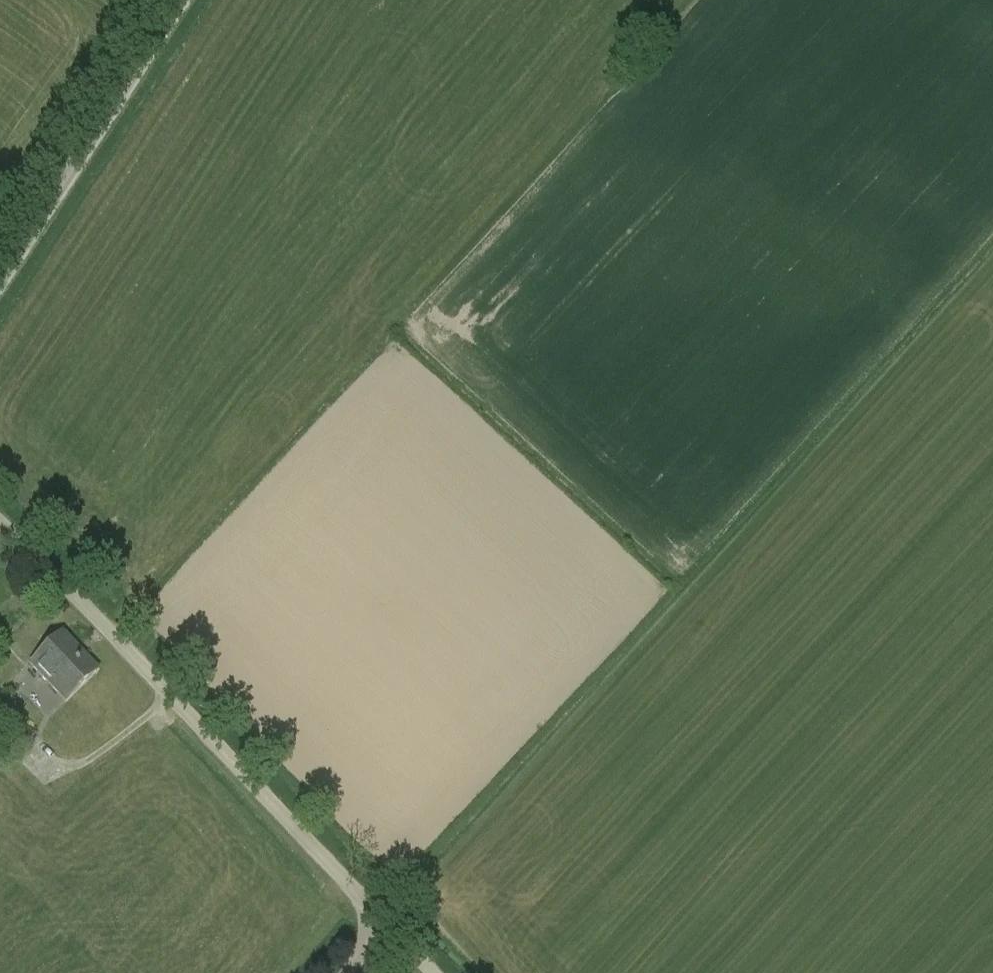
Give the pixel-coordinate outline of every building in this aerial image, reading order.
[(63,633),(29,666),(64,702),(98,670),(63,633)]
